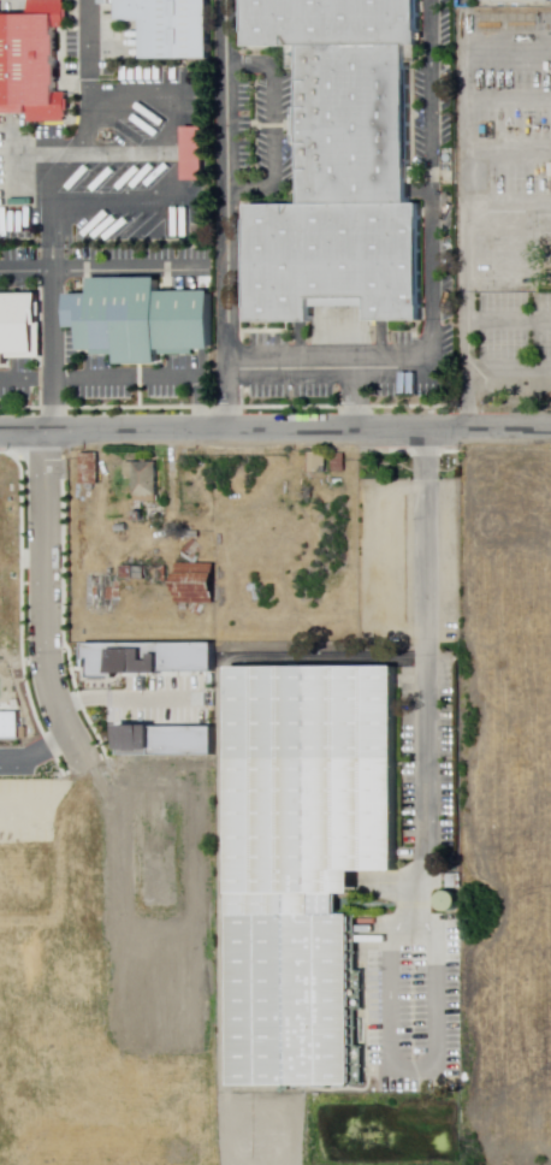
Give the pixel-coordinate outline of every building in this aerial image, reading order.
[(32,12),(32,0),(70,0),(70,29),(59,29),(59,35),(61,35),(63,55),(60,55),(60,65),(63,65),(63,85),(60,85),(60,93),(70,93),(70,123),(32,123),(32,114),(0,114),(0,2),(4,2),(4,13),(32,12)] [(118,19),(118,0),(213,0),(213,59),(144,60),(144,19),(118,19)] [(250,47),(250,0),(423,0),(423,46),(421,46),(421,63),(414,63),(414,205),(425,205),(426,321),(374,323),(373,300),(316,300),(316,323),(251,324),(251,206),(307,205),(306,46),(250,47)] [(176,127),(176,180),(195,180),(195,127),(176,127)] [(207,181),(188,181),(188,128),(207,128),(207,181)] [(215,292),(215,350),(197,350),(197,355),(162,355),(162,365),(123,365),(123,356),(95,356),(95,351),(84,351),(84,329),(72,329),(71,295),(94,295),(94,279),(162,279),(162,292),(215,292)] [(11,366),(0,366),(0,294),(42,294),(43,359),(11,360),(11,366)] [(327,474),(308,473),(309,453),(328,454),(327,474)] [(82,454),(101,454),(101,485),(95,485),(82,486),(82,454)] [(348,473),(334,473),(334,455),(346,454),(348,473)] [(160,502),(137,503),(137,478),(128,479),(128,463),(160,463),(160,502)] [(343,489),(330,489),(330,481),(334,481),(334,479),(343,479),(343,489)] [(136,522),(136,513),(146,513),(146,522),(136,522)] [(118,533),(118,526),(129,525),(129,532),(118,533)] [(184,552),(195,539),(205,549),(195,561),(184,552)] [(218,564),(217,605),(178,604),(178,564),(218,564)] [(161,586),(147,586),(147,579),(125,580),(125,567),(168,567),(168,582),(161,582),(161,586)] [(88,615),(89,569),(115,570),(114,615),(88,615)] [(89,676),(89,641),(217,641),(217,670),(120,670),(120,676),(89,676)] [(357,1089),(236,1089),(235,669),(401,669),(402,874),(361,874),(361,898),(342,898),(342,917),(357,917),(357,1089)] [(20,739),(0,738),(0,711),(20,711),(20,739)] [(124,752),(124,723),(217,725),(217,752),(124,752)]
